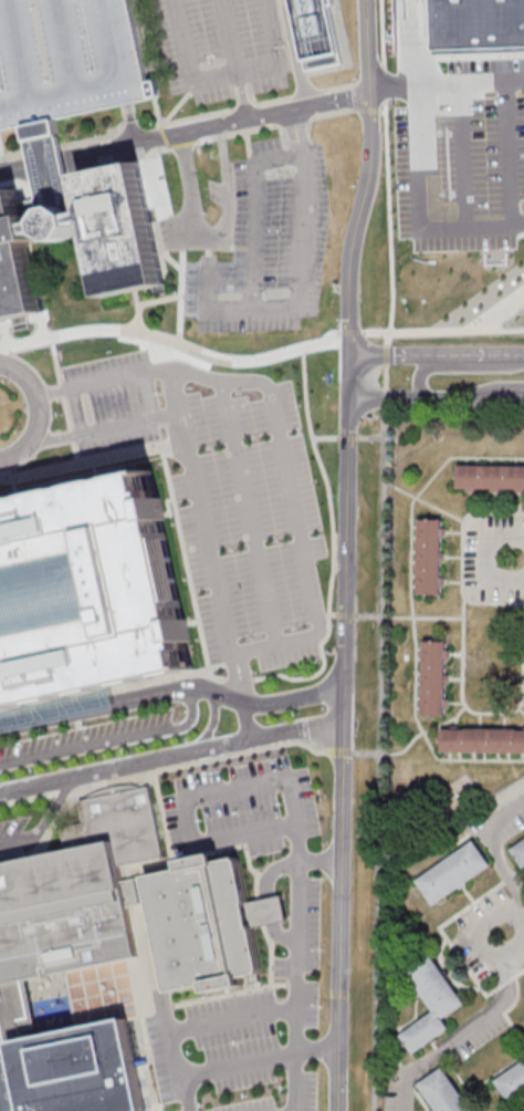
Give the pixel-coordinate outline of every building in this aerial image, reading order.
[(1,131),(27,125),(59,118),(123,105),(130,103),(134,102),(154,98),(156,97),(158,97),(163,96),(159,80),(150,82),(133,0),(0,0),(0,131),(1,131)] [(311,71),(296,0),(337,0),(338,4),(335,4),(347,64),(311,71)] [(440,48),(439,0),(523,0),(523,45),(440,48)] [(48,219),(56,206),(69,203),(81,212),(64,144),(59,118),(27,125),(32,148),(48,219)] [(69,203),(56,206),(48,219),(35,221),(34,214),(27,216),(21,188),(0,193),(0,310),(2,320),(43,311),(48,310),(32,239),(40,238),(38,232),(50,229),(62,237),(75,235),(82,222),(93,220),(108,294),(134,290),(137,289),(169,282),(143,160),(84,173),(92,210),(81,212),(69,203)] [(457,466),(523,468),(523,489),(455,489),(457,466)] [(193,666),(0,707),(0,503),(17,499),(98,481),(151,470),(160,516),(185,625),(193,666)] [(418,521),(417,596),(439,596),(439,521),(418,521)] [(422,643),(422,718),(443,718),(446,643),(422,643)] [(440,755),(523,755),(523,732),(441,731),(440,755)] [(3,985),(0,967),(0,866),(40,859),(70,852),(65,829),(87,824),(83,801),(86,798),(95,793),(103,790),(112,787),(122,785),(132,785),(142,785),(153,787),(168,858),(124,865),(127,882),(132,906),(142,956),(24,980),(3,985)] [(507,851),(523,839),(523,867),(521,870),(507,851)] [(415,882),(472,842),(489,868),(431,907),(415,882)] [(165,946),(156,902),(132,906),(127,882),(132,882),(172,873),(172,871),(186,869),(184,861),(218,854),(220,862),(242,858),(252,902),(250,903),(255,930),(256,928),(265,973),(243,977),(244,986),(212,993),(210,984),(172,991),(164,946),(165,946)] [(256,928),(291,922),(285,895),(252,902),(250,903),(255,930),(256,928)] [(441,1020),(449,1031),(412,1057),(399,1037),(431,1015),(398,965),(423,947),(463,1005),(441,1020)] [(15,1077),(0,1005),(0,1000),(6,999),(2,985),(3,985),(24,980),(32,1019),(21,1021),(25,1041),(15,1043),(30,1110),(12,1110),(6,1079),(15,1077)] [(30,1110),(152,1110),(133,1020),(25,1041),(15,1043),(30,1110)] [(19,1099),(15,1099),(14,1094),(18,1093),(14,1080),(11,1081),(10,1074),(13,1074),(11,1060),(0,1062),(0,1110),(22,1110),(19,1099)] [(497,1081),(523,1063),(523,1099),(514,1105),(497,1081)] [(441,1068),(470,1110),(432,1110),(415,1086),(441,1068)]
